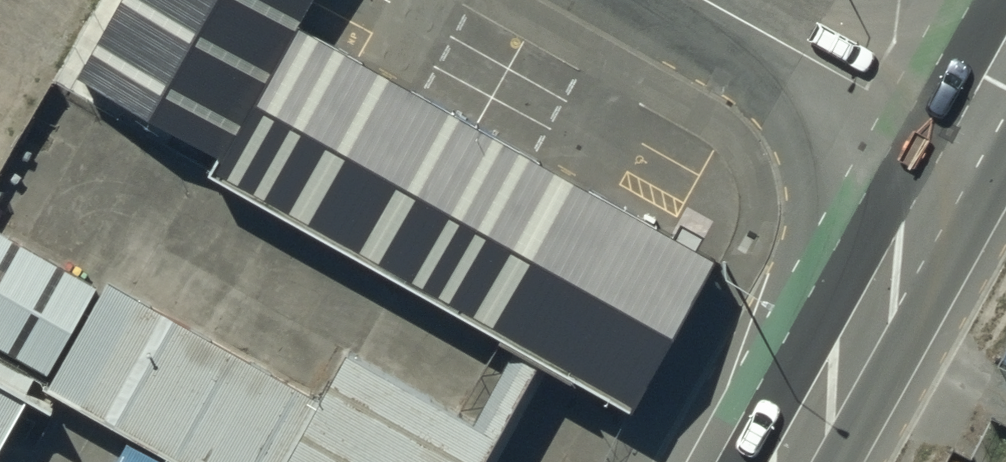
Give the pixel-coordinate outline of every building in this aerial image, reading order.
[(194,134),(268,0),(70,0),(42,50),(194,134)] [(320,0),(268,0),(194,134),(623,370),(709,214),(320,0)] [(0,194),(0,319),(23,331),(82,239),(0,194)] [(82,239),(23,331),(16,344),(163,422),(238,461),(451,461),(491,389),(326,299),(295,356),(82,239)] [(0,319),(0,373),(16,344),(23,331),(0,319)] [(163,422),(141,461),(238,461),(163,422)]
